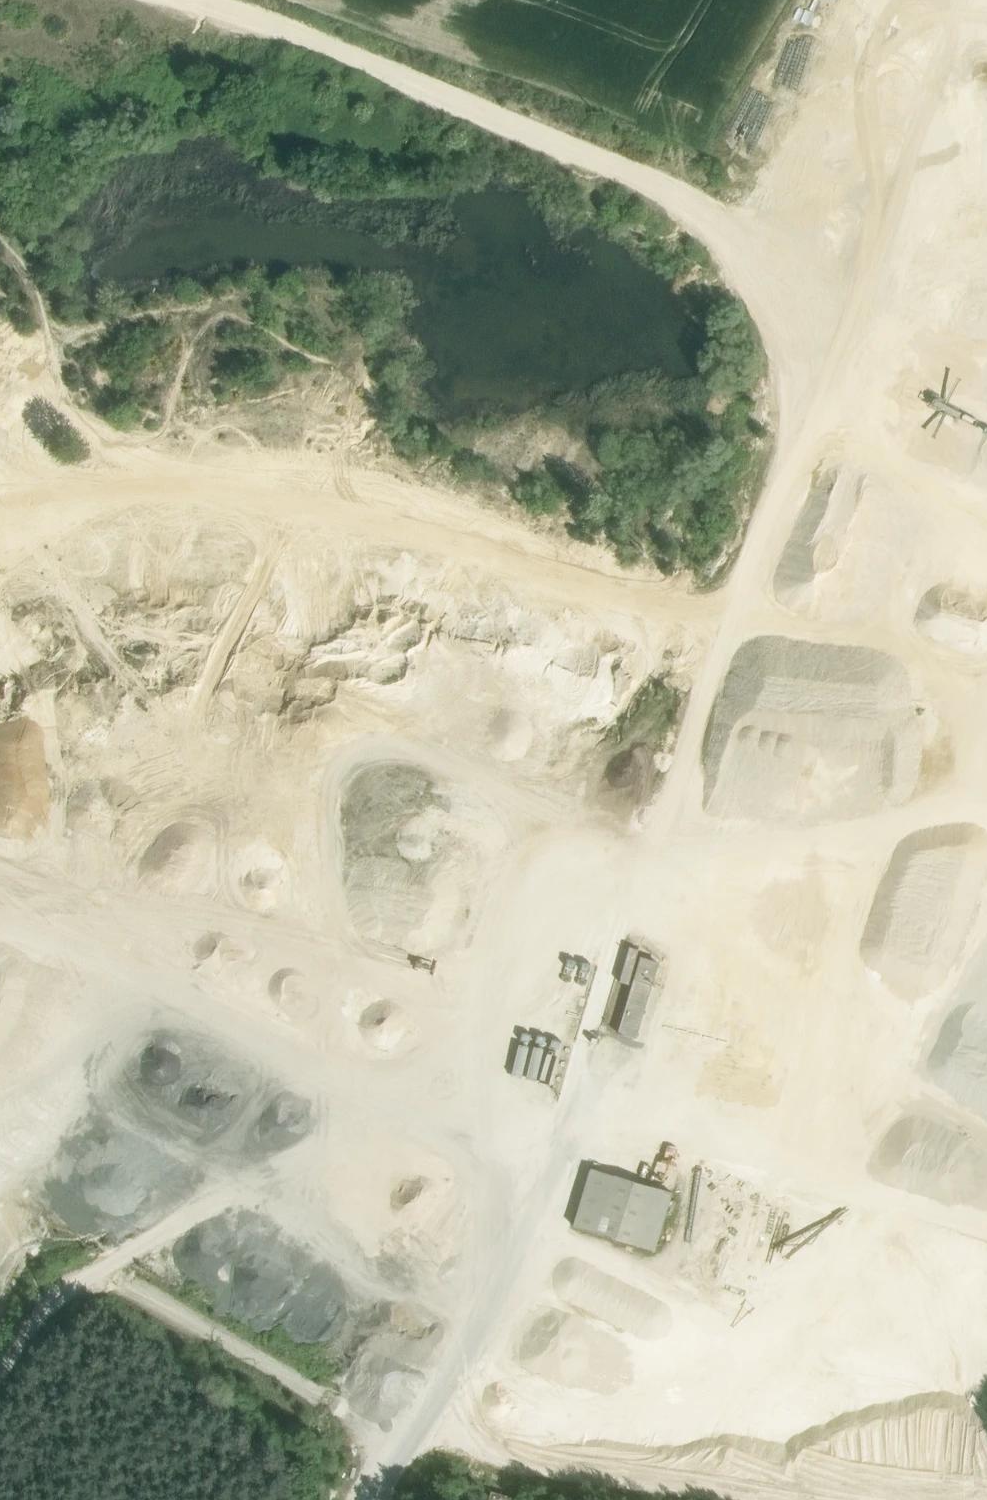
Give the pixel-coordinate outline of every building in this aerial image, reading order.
[(638,958),(632,979),(647,983),(654,962),(638,958)] [(617,1032),(632,1036),(647,983),(632,979),(617,1032)] [(614,982),(604,1026),(617,1029),(627,985),(614,982)] [(588,1167),(571,1224),(595,1232),(612,1174),(588,1167)] [(670,1191),(612,1174),(595,1232),(652,1249),(670,1191)] [(527,1499),(492,1490),(489,1499),(526,1499),(527,1499)]
